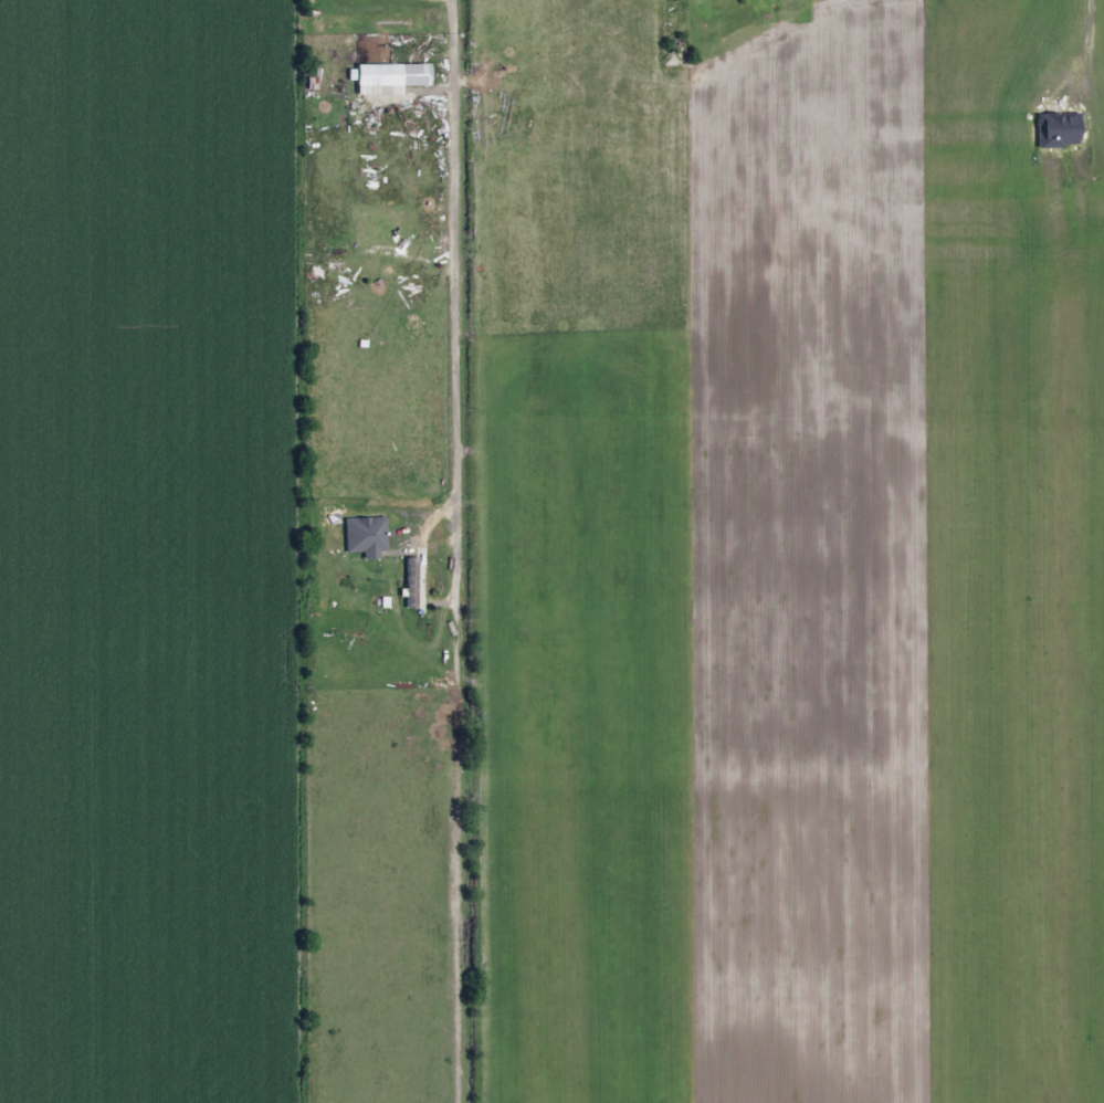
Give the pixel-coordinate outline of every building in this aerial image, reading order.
[(369,83),(402,83),(402,62),(357,62),(357,93),(369,93),(369,83)] [(404,609),(423,609),(423,556),(404,556),(404,609)]
